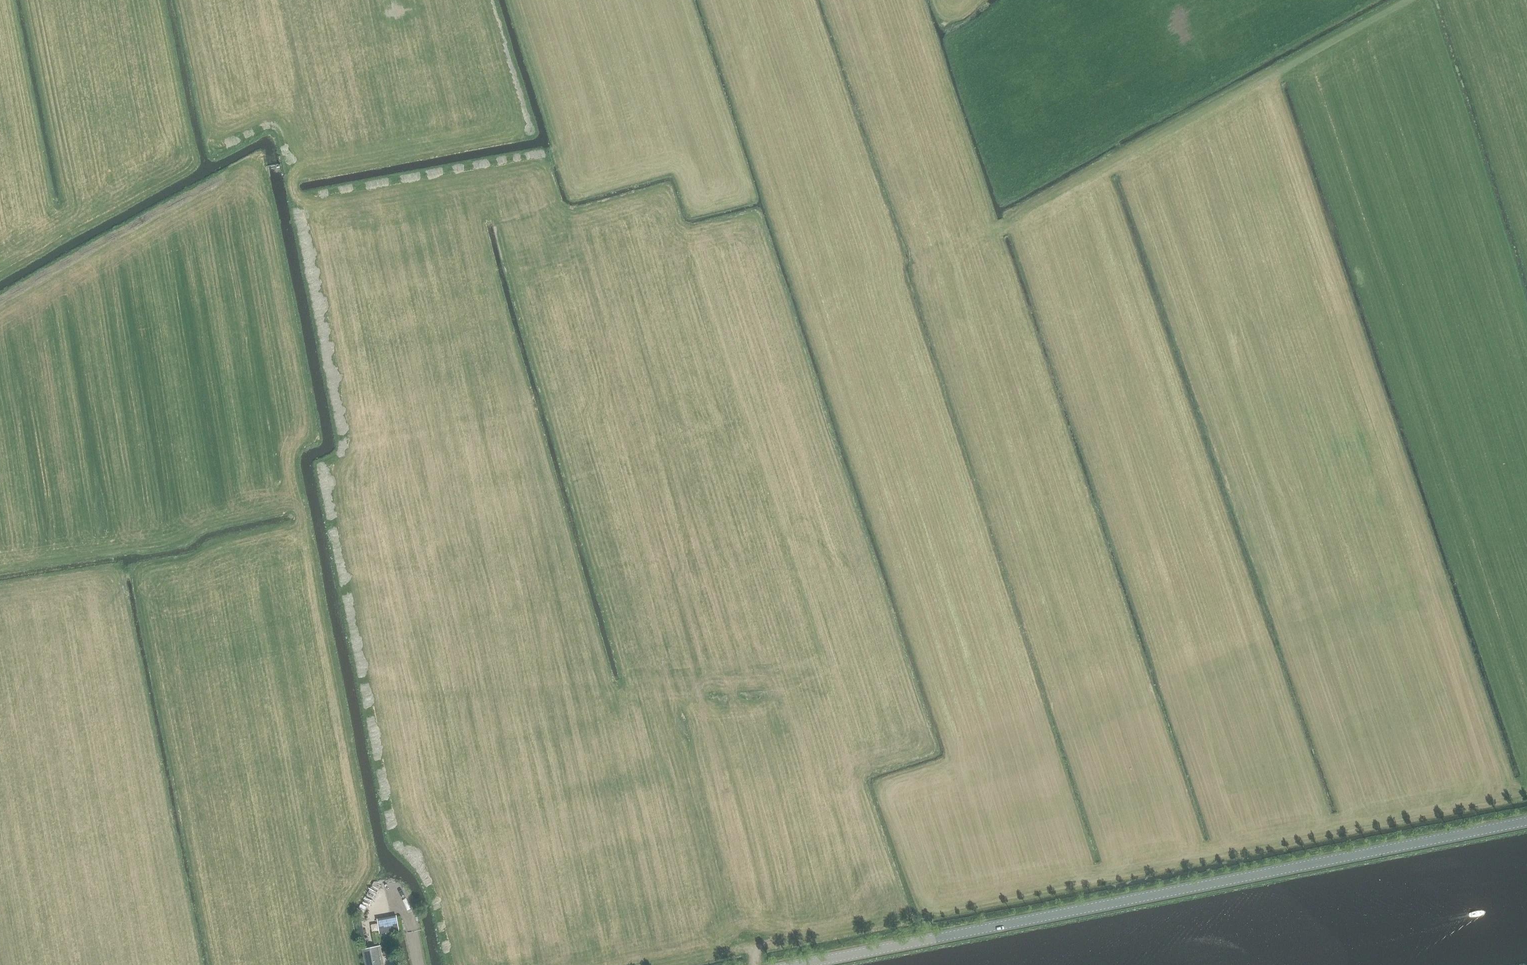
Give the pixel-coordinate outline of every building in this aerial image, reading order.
[(377,920),(381,932),(398,927),(395,915),(377,920)] [(377,946),(361,949),(364,964),(380,964),(377,946)]
